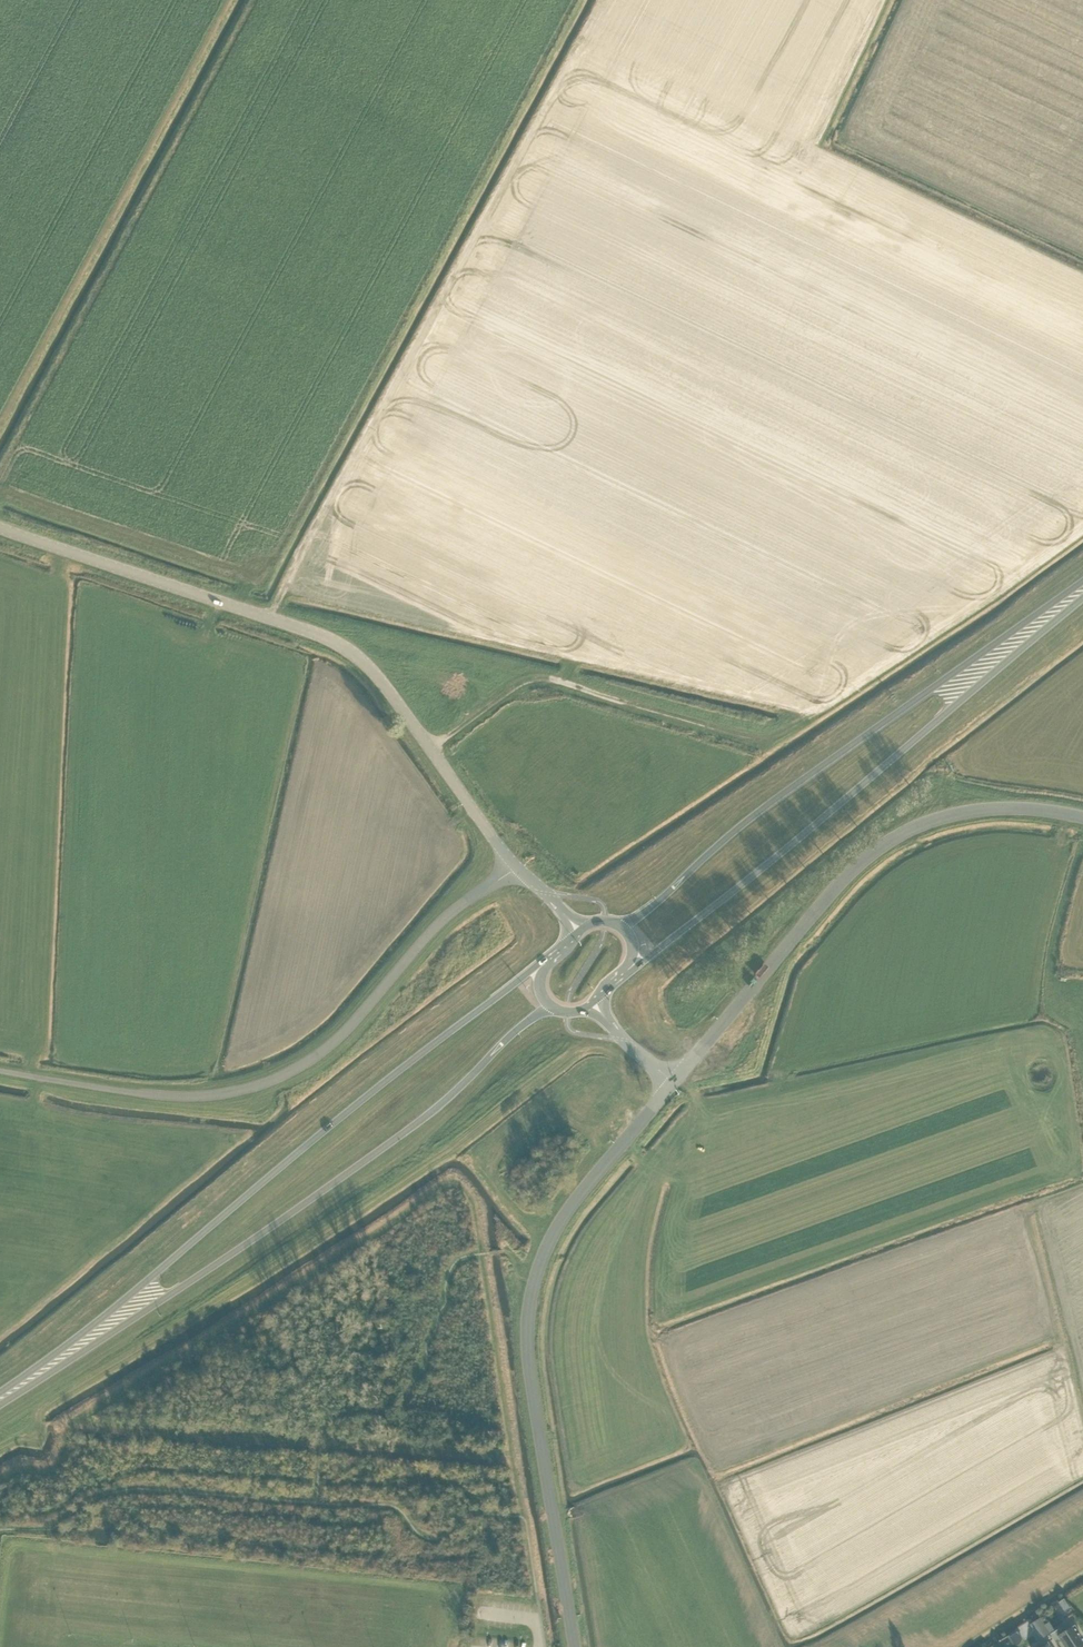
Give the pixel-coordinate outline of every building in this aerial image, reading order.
[(1064,1612),(1070,1608),(1064,1599),(1059,1603),(1064,1612)] [(1030,1624),(1040,1639),(1050,1634),(1040,1618),(1030,1624)] [(1051,1634),(1057,1644),(1062,1640),(1067,1646),(1082,1646),(1082,1645),(1078,1638),(1082,1636),(1076,1627),(1064,1634),(1060,1628),(1051,1634)]
